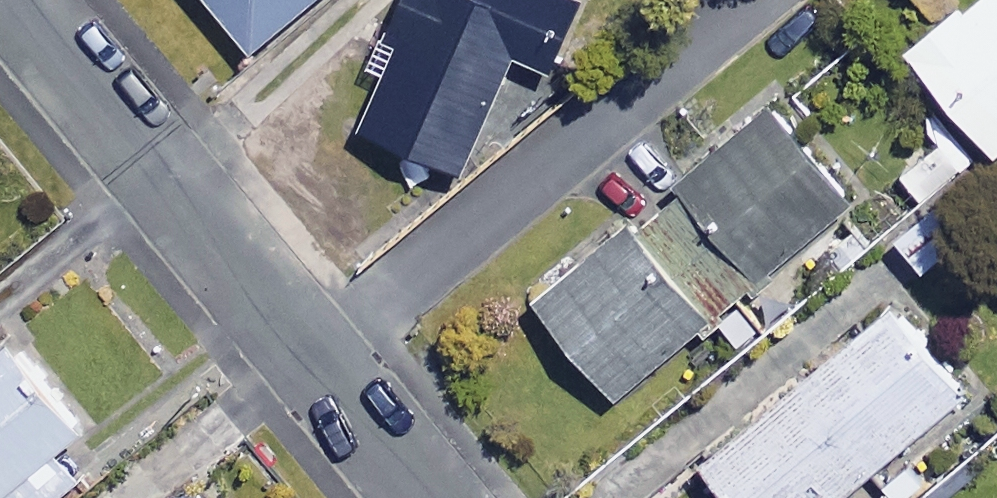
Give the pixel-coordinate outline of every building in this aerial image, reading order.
[(328,0),(222,0),(265,52),(328,0)] [(584,0),(421,0),(397,52),(406,56),(373,130),(468,174),(523,54),(569,75),(600,8),(584,0)] [(921,52),(996,143),(996,0),(984,0),(921,52)] [(865,208),(789,112),(550,302),(627,398),(865,208)] [(975,240),(950,204),(905,235),(930,271),(975,240)] [(742,497),(858,497),(857,497),(977,392),(901,304),(714,467),(742,497)] [(24,343),(0,363),(0,497),(72,497),(82,490),(57,459),(93,430),(24,343)] [(213,487),(187,497),(218,497),(213,487)]
